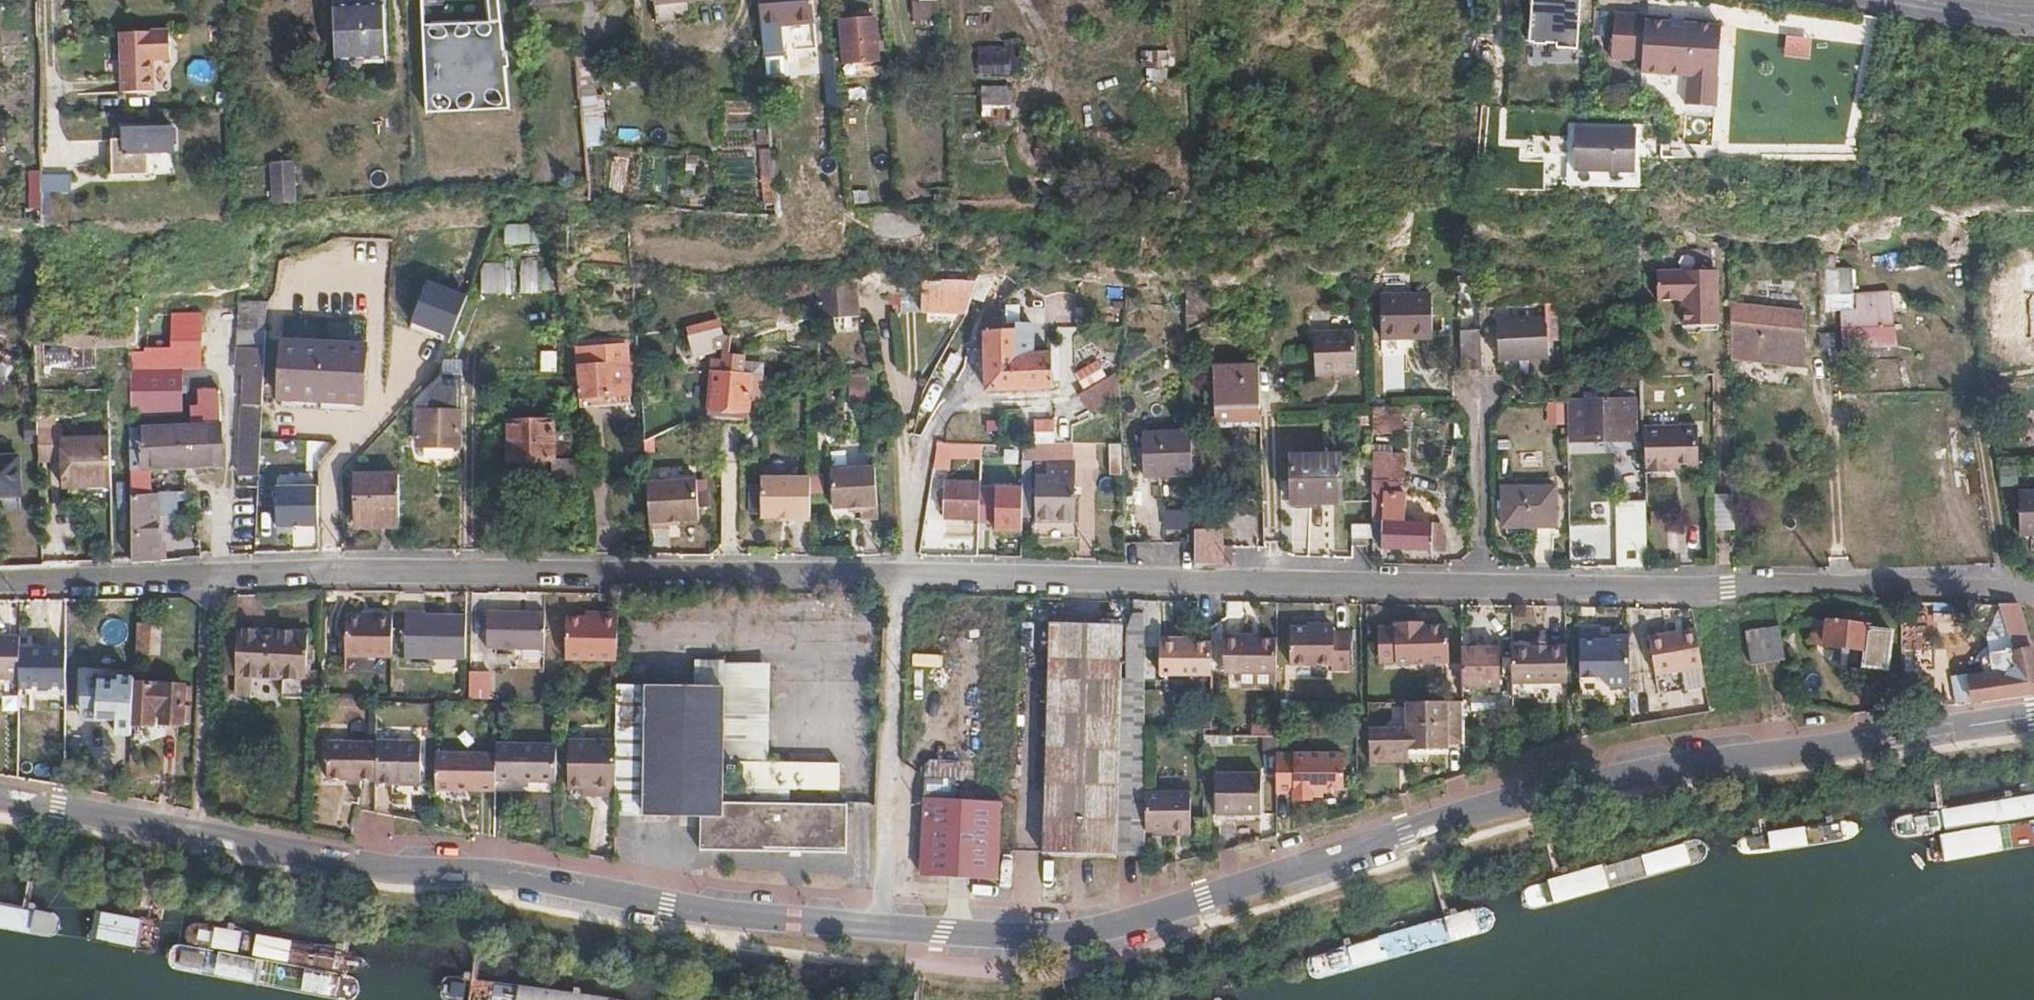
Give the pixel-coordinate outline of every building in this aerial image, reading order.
[(791,0),(758,0),(761,30),(794,27),(791,0)] [(794,27),(813,26),(810,0),(791,0),(794,27)] [(916,19),(940,18),(940,0),(915,0),(916,19)] [(997,0),(972,0),(972,7),(996,8),(997,0)] [(1557,51),(1578,53),(1582,0),(1561,0),(1561,1),(1550,0),(1533,0),(1530,45),(1557,47),(1557,51)] [(381,8),(332,9),(334,69),(383,68),(381,8)] [(1663,75),(1667,24),(1646,22),(1647,16),(1614,14),(1611,59),(1642,61),(1641,73),(1663,75)] [(870,64),(868,21),(839,23),(842,66),(870,64)] [(1671,24),(1667,24),(1663,75),(1687,77),(1685,107),(1715,109),(1721,28),(1684,25),(1683,32),(1670,32),(1671,24)] [(1684,25),(1671,24),(1670,32),(1683,32),(1684,25)] [(418,28),(422,117),(507,115),(501,26),(418,28)] [(168,33),(121,34),(122,93),(152,92),(151,60),(169,59),(168,33)] [(1170,53),(1170,38),(1146,37),(1146,79),(1177,80),(1177,53),(1170,53)] [(1011,77),(1011,49),(1000,48),(1000,54),(972,54),(971,75),(1011,77)] [(605,145),(602,55),(581,56),(584,146),(605,145)] [(1005,126),(1005,91),(976,91),(976,131),(994,132),(994,126),(1005,126)] [(173,129),(127,131),(127,155),(174,153),(173,129)] [(1632,178),(1634,135),(1580,133),(1578,175),(1632,178)] [(779,211),(778,147),(763,148),(765,211),(779,211)] [(279,203),(306,201),(302,159),(275,161),(279,203)] [(44,182),(45,194),(54,193),(53,181),(44,182)] [(501,224),(501,244),(528,244),(528,224),(501,224)] [(2010,273),(2033,270),(2033,255),(2008,259),(2010,273)] [(481,261),(482,294),(536,293),(535,258),(517,258),(518,277),(509,277),(509,260),(481,261)] [(1849,268),(1833,269),(1834,294),(1849,293),(1849,268)] [(1718,324),(1717,269),(1655,270),(1656,299),(1683,299),(1685,326),(1718,324)] [(858,314),(856,275),(819,277),(821,316),(858,314)] [(427,279),(410,322),(449,338),(466,294),(427,279)] [(923,309),(923,280),(906,280),(905,308),(923,309)] [(973,291),(976,281),(923,280),(923,309),(966,312),(972,293),(973,291)] [(815,293),(815,283),(785,289),(787,299),(815,293)] [(1993,288),(1994,303),(2033,302),(2033,286),(1993,288)] [(977,297),(973,291),(972,293),(966,312),(973,314),(977,297)] [(1430,340),(1429,298),(1379,300),(1380,342),(1430,340)] [(262,399),(266,299),(239,299),(238,347),(246,347),(246,364),(251,365),(250,399),(262,399)] [(1805,305),(1730,305),(1731,351),(1731,359),(1806,360),(1805,305)] [(1869,306),(1868,325),(1897,326),(1896,307),(1869,306)] [(202,311),(129,312),(129,314),(129,332),(130,344),(131,411),(184,409),(184,387),(184,366),(203,365),(202,311)] [(1482,371),(1481,313),(1461,313),(1460,371),(1482,371)] [(716,318),(686,326),(693,351),(711,347),(709,336),(720,333),(716,318)] [(1563,333),(1562,318),(1494,320),(1495,361),(1545,360),(1545,332),(1563,333)] [(1017,353),(1015,323),(990,323),(987,329),(975,331),(976,349),(983,348),(985,390),(1052,386),(1051,352),(1017,353)] [(628,325),(575,328),(576,343),(588,344),(629,341),(628,325)] [(1354,370),(1353,328),(1312,329),(1314,371),(1354,370)] [(37,342),(37,350),(43,350),(46,349),(68,348),(75,348),(93,347),(130,344),(129,332),(106,335),(64,334),(63,342),(37,342)] [(1117,354),(1117,335),(1102,336),(1102,353),(1117,354)] [(281,397),(363,400),(365,343),(284,340),(281,397)] [(576,343),(577,359),(588,358),(588,344),(576,343)] [(76,363),(75,348),(68,348),(46,349),(46,369),(47,370),(56,371),(56,365),(76,363)] [(557,371),(557,350),(541,350),(541,372),(557,371)] [(1100,359),(1075,374),(1084,390),(1109,375),(1100,359)] [(750,374),(713,372),(711,408),(748,410),(750,374)] [(461,374),(438,373),(438,374),(425,387),(448,387),(447,409),(420,410),(419,445),(459,445),(461,374)] [(1117,375),(1082,391),(1091,410),(1126,395),(1117,375)] [(918,388),(924,392),(928,383),(923,380),(918,388)] [(133,463),(133,466),(226,463),(224,386),(203,387),(204,408),(198,409),(197,423),(132,424),(133,462),(133,463)] [(203,387),(184,387),(184,409),(198,409),(204,408),(203,387)] [(1636,421),(1635,397),(1572,399),(1573,439),(1639,438),(1638,421),(1636,421)] [(1549,425),(1565,425),(1564,401),(1548,402),(1549,425)] [(242,473),(259,473),(262,404),(244,403),(242,473)] [(1390,404),(1369,403),(1369,411),(1369,429),(1383,429),(1384,413),(1389,413),(1390,404)] [(1260,462),(1259,407),(1214,409),(1216,464),(1260,462)] [(553,430),(552,419),(509,420),(508,459),(555,458),(555,472),(572,472),(570,431),(553,430)] [(1038,422),(1038,438),(1053,439),(1054,422),(1038,422)] [(1192,474),(1190,429),(1142,431),(1143,475),(1192,474)] [(1646,431),(1647,476),(1671,476),(1671,467),(1701,467),(1700,430),(1646,431)] [(936,439),(933,462),(947,463),(948,458),(1024,460),(1024,455),(1024,443),(936,439)] [(1053,444),(1024,443),(1024,455),(1072,456),(1073,443),(1053,444)] [(1125,473),(1124,443),(1108,444),(1110,474),(1125,473)] [(1342,500),(1341,451),(1291,453),(1292,502),(1342,500)] [(19,453),(0,454),(0,493),(20,493),(19,453)] [(134,501),(133,492),(133,466),(133,463),(133,462),(96,463),(97,483),(94,484),(94,502),(134,501)] [(1075,519),(1076,464),(1048,463),(1048,478),(1036,478),(1035,517),(1075,519)] [(2020,482),(2019,464),(2002,465),(2003,483),(2020,482)] [(880,515),(878,465),(834,466),(835,504),(862,503),(862,515),(880,515)] [(357,515),(398,515),(397,473),(357,473),(357,515)] [(313,485),(314,475),(275,474),(275,484),(313,485)] [(811,518),(812,475),(762,475),(762,514),(780,515),(794,515),(794,518),(811,518)] [(690,477),(646,480),(647,492),(649,524),(666,524),(666,521),(666,518),(678,517),(692,517),(690,477)] [(239,502),(258,503),(259,479),(247,479),(247,483),(239,483),(239,502)] [(979,517),(979,483),(944,482),(943,502),(937,502),(936,516),(979,517)] [(1555,522),(1554,482),(1505,484),(1505,524),(1555,522)] [(1031,484),(998,484),(997,530),(1030,530),(1031,484)] [(996,524),(998,485),(985,485),(983,524),(996,524)] [(315,487),(276,488),(276,526),(315,526),(315,487)] [(156,559),(160,559),(158,492),(133,492),(134,501),(135,560),(156,559)] [(1718,492),(1716,530),(1739,530),(1740,493),(1718,492)] [(1371,495),(1372,522),(1373,548),(1432,550),(1432,522),(1391,521),(1390,496),(1371,495)] [(2021,499),(2022,539),(2033,538),(2033,499),(2021,499)] [(1432,522),(1432,550),(1446,550),(1446,523),(1432,522)] [(1572,522),(1573,566),(1587,566),(1586,522),(1572,522)] [(1629,523),(1630,567),(1642,568),(1643,574),(1650,574),(1649,523),(1629,523)] [(315,547),(315,527),(292,527),(292,547),(315,547)] [(1195,528),(1196,563),(1225,564),(1236,564),(1236,544),(1226,545),(1226,529),(1195,528)] [(1168,540),(1195,540),(1194,530),(1168,530),(1168,540)] [(1368,539),(1368,530),(1358,530),(1358,539),(1368,539)] [(614,652),(615,603),(597,604),(596,609),(584,609),(568,609),(566,652),(614,652)] [(1975,701),(2016,695),(2033,693),(2033,645),(2019,603),(2001,603),(2011,631),(1998,633),(2000,643),(2009,641),(2011,649),(1997,651),(1988,653),(1983,659),(1986,673),(1970,677),(1975,701)] [(541,642),(541,605),(487,605),(487,641),(541,642)] [(466,651),(468,613),(427,613),(427,608),(407,608),(408,651),(466,651)] [(395,653),(394,609),(363,609),(363,613),(349,613),(349,653),(395,653)] [(1143,650),(1142,616),(1042,618),(1045,847),(1145,846),(1145,832),(1145,795),(1145,792),(1143,650)] [(224,661),(239,662),(241,620),(227,619),(224,661)] [(282,702),(304,703),(310,624),(270,622),(241,620),(239,662),(237,684),(253,685),(253,681),(282,683),(282,702)] [(1444,624),(1421,625),(1411,626),(1410,620),(1392,620),(1392,625),(1375,626),(1376,661),(1393,661),(1393,664),(1446,663),(1444,624)] [(1828,644),(1829,621),(1818,620),(1815,643),(1828,644)] [(1871,625),(1829,621),(1828,644),(1866,648),(1864,666),(1890,669),(1893,631),(1870,629),(1871,625)] [(154,655),(156,623),(139,622),(138,655),(154,655)] [(1346,662),(1345,626),(1332,626),(1330,623),(1287,623),(1288,666),(1333,667),(1332,662),(1346,662)] [(1751,660),(1783,658),(1781,626),(1749,628),(1751,660)] [(1626,686),(1623,637),(1603,637),(1603,642),(1595,642),(1595,629),(1572,629),(1575,679),(1597,678),(1607,686),(1626,686)] [(1976,629),(1947,634),(1950,649),(1979,645),(1976,629)] [(1699,664),(1699,644),(1698,630),(1650,633),(1651,666),(1699,664)] [(21,636),(0,635),(0,682),(20,682),(21,648),(21,636)] [(1230,678),(1275,678),(1275,643),(1259,643),(1259,639),(1228,640),(1230,678)] [(1208,678),(1208,644),(1184,645),(1184,641),(1156,641),(1155,677),(1208,678)] [(1536,648),(1537,684),(1564,683),(1563,647),(1536,648)] [(67,648),(21,648),(20,682),(20,692),(66,693),(67,648)] [(1462,649),(1462,687),(1499,686),(1498,648),(1462,649)] [(1511,648),(1512,685),(1537,684),(1536,648),(1511,648)] [(493,699),(493,670),(470,670),(470,699),(493,699)] [(120,681),(87,680),(85,713),(100,714),(100,719),(120,719),(120,681)] [(613,780),(612,807),(700,811),(698,843),(841,849),(843,802),(717,796),(719,766),(731,766),(731,760),(719,759),(722,684),(618,681),(616,747),(613,747),(613,780)] [(189,684),(132,682),(131,725),(151,725),(151,722),(183,722),(188,717),(188,703),(185,703),(185,697),(189,697),(189,684)] [(1448,748),(1463,748),(1462,701),(1406,702),(1407,729),(1368,729),(1369,759),(1410,758),(1410,752),(1448,753),(1448,748)] [(613,780),(613,747),(613,722),(567,722),(567,772),(580,773),(589,773),(589,780),(613,780)] [(492,765),(551,765),(551,728),(492,727),(492,739),(492,765)] [(378,774),(378,778),(421,778),(421,738),(379,738),(379,739),(378,774)] [(491,776),(492,765),(492,739),(435,738),(435,776),(491,776)] [(331,773),(378,774),(379,739),(331,739),(331,773)] [(1276,756),(1277,798),(1295,797),(1295,805),(1315,804),(1315,797),(1327,796),(1327,791),(1346,791),(1345,754),(1276,756)] [(1409,767),(1410,758),(1369,759),(1369,767),(1409,767)] [(1258,824),(1258,771),(1214,772),(1214,825),(1258,824)] [(1014,875),(1015,799),(958,797),(958,776),(931,776),(929,872),(1014,875)] [(1145,795),(1145,832),(1189,831),(1188,792),(1145,792),(1145,795)]
